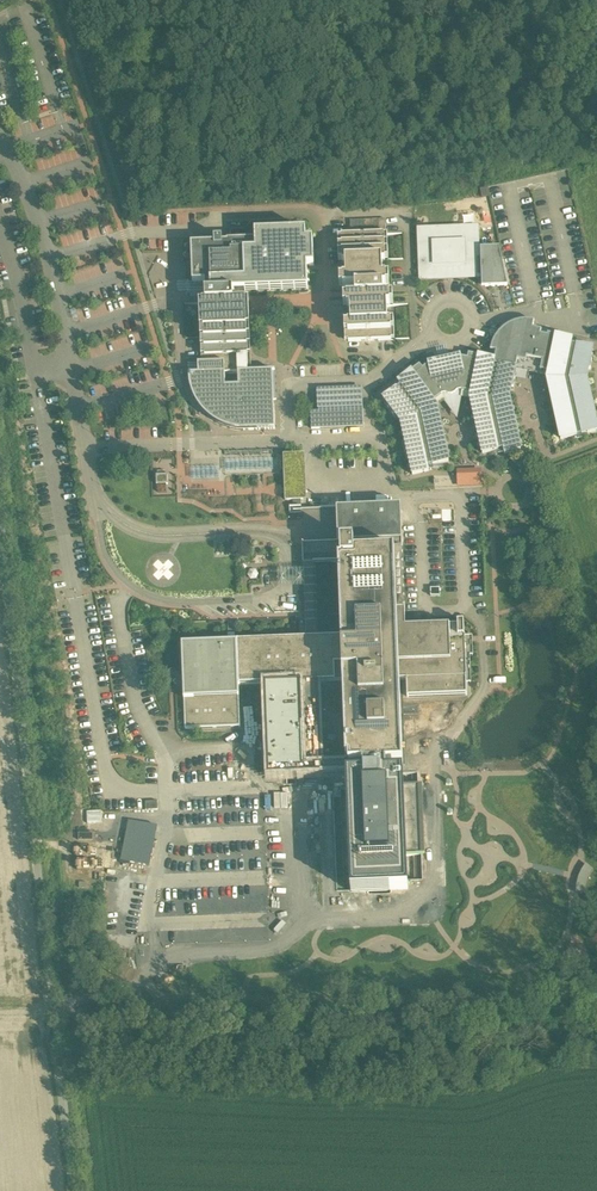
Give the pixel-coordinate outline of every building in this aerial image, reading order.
[(353,328),(344,328),(345,343),(397,341),(397,325),(390,325),(390,315),(396,315),(395,302),(385,303),(385,293),(394,293),(394,283),(384,283),(384,264),(391,264),(387,218),(351,220),(351,234),(338,235),(339,266),(347,267),(348,285),(339,285),(340,296),(358,295),(358,305),(342,305),(343,315),(353,315),(353,328)] [(479,228),(418,229),(419,281),(480,281),(479,228)] [(213,246),(190,247),(191,283),(205,282),(205,301),(199,301),(203,371),(247,372),(246,354),(251,354),(249,301),(233,302),(233,289),(308,286),(308,264),(315,264),(314,241),(305,241),(305,229),(255,231),(255,244),(225,246),(224,239),(213,240),(213,246)] [(499,247),(480,248),(482,287),(507,286),(499,247)] [(496,352),(494,359),(496,360),(495,364),(517,368),(546,375),(555,335),(548,334),(547,336),(541,335),(542,330),(533,328),(534,322),(526,320),(516,322),(508,326),(501,330),(494,339),(491,351),(496,352)] [(560,440),(596,432),(596,423),(587,378),(594,344),(555,335),(546,375),(545,379),(560,440)] [(400,386),(383,401),(401,424),(412,478),(429,474),(429,469),(450,463),(438,407),(444,403),(456,421),(462,398),(470,400),(483,457),(503,453),(503,458),(523,454),(511,400),(517,368),(495,364),(496,360),(494,359),(469,353),(468,360),(462,362),(461,357),(428,362),(429,368),(423,370),(419,365),(397,380),(400,386)] [(273,428),(272,371),(247,372),(203,371),(189,374),(192,392),(202,408),(218,420),(229,426),(240,428),(273,428)] [(362,388),(319,389),(319,410),(311,410),(311,429),(363,428),(362,388)] [(272,458),(225,460),(225,472),(273,470),(272,458)] [(220,466),(190,467),(190,479),(220,478),(220,466)] [(482,471),(457,471),(457,486),(482,485),(482,471)] [(167,474),(156,474),(156,484),(167,484),(167,474)] [(345,684),(348,766),(362,766),(386,765),(406,764),(404,694),(469,691),(467,627),(401,630),(396,506),(339,509),(340,543),(303,544),(303,565),(318,564),(338,564),(340,633),(321,634),(314,634),(305,635),(240,637),(241,641),(242,687),(286,686),(328,684),(345,684)] [(340,543),(339,509),(301,510),(303,544),(340,543)] [(440,536),(440,522),(428,522),(428,536),(440,536)] [(318,564),(303,565),(304,578),(305,616),(305,635),(314,634),(321,634),(318,564)] [(228,641),(182,643),(185,730),(244,728),(242,687),(241,641),(235,641),(228,641)] [(330,733),(328,684),(286,686),(287,735),(330,733)] [(363,772),(346,773),(351,892),(408,889),(407,854),(425,853),(422,784),(403,784),(403,771),(387,772),(386,765),(362,766),(363,772)] [(146,810),(156,810),(156,801),(146,801),(146,810)] [(122,860),(150,866),(158,827),(130,821),(122,860)]
